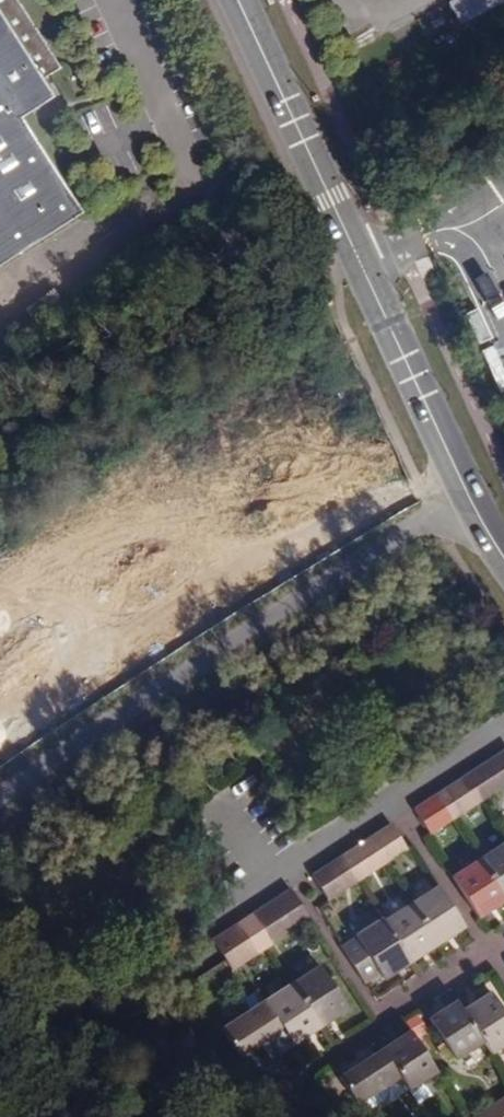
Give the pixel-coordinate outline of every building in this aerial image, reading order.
[(78,209),(18,114),(6,96),(38,76),(58,63),(18,0),(0,0),(0,259),(78,209)] [(469,0),(447,0),(444,2),(468,48),(488,37),(469,0)] [(488,37),(503,29),(503,23),(492,0),(469,0),(488,37)] [(503,23),(503,0),(492,0),(503,23)] [(49,94),(38,76),(6,96),(18,114),(49,94)] [(492,761),(502,775),(503,773),(503,753),(492,761)] [(503,793),(503,773),(502,775),(492,761),(477,771),(495,797),(502,794),(503,793)] [(495,797),(477,771),(458,783),(468,798),(474,793),(482,806),(495,797)] [(468,798),(458,783),(446,791),(462,816),(463,818),(482,806),(474,793),(468,798)] [(442,815),(449,825),(455,820),(462,816),(446,791),(428,803),(436,815),(440,812),(442,815)] [(436,815),(428,803),(416,810),(434,837),(450,827),(449,825),(442,815),(440,812),(436,815)] [(391,826),(372,839),(381,852),(388,848),(398,860),(409,853),(391,826)] [(381,852),(372,839),(358,849),(375,874),(388,867),(398,860),(388,848),(381,852)] [(481,860),(503,895),(503,845),(481,860)] [(375,874),(358,849),(340,861),(348,875),(354,869),(363,882),(375,874)] [(481,860),(453,878),(481,921),(503,906),(503,895),(481,860)] [(340,861),(327,870),(344,896),(363,882),(354,869),(348,875),(340,861)] [(341,896),(344,896),(327,870),(314,879),(330,903),(341,896)] [(440,887),(413,904),(441,947),(467,930),(440,887)] [(294,892),(280,900),(299,929),(302,927),(312,919),(294,892)] [(299,929),(280,900),(267,909),(286,939),(299,929)] [(388,920),(416,964),(441,947),(413,904),(388,920)] [(286,939),(267,909),(255,917),(275,946),(286,939)] [(240,926),(260,956),(271,948),(275,946),(255,917),(240,926)] [(416,964),(388,920),(386,918),(358,936),(388,982),(416,964)] [(260,956),(240,926),(227,933),(248,963),(260,956)] [(233,974),(248,963),(227,933),(214,943),(233,974)] [(295,985),(325,1031),(349,1015),(319,969),(295,985)] [(297,1049),(325,1031),(295,985),(267,1004),(286,1033),(297,1049)] [(487,1046),(495,1058),(503,1052),(503,1013),(493,996),(466,1014),(487,1046)] [(460,1063),(487,1046),(466,1014),(459,1003),(433,1020),(460,1063)] [(286,1033),(267,1004),(220,1035),(238,1064),(286,1033)] [(413,1033),(384,1051),(403,1080),(410,1091),(412,1094),(440,1076),(413,1033)] [(380,1095),(403,1080),(384,1051),(339,1080),(358,1109),(380,1095)] [(410,1091),(403,1080),(380,1095),(386,1104),(391,1105),(408,1094),(410,1091)] [(493,1106),(499,1116),(503,1116),(503,1099),(493,1106)] [(478,1116),(499,1116),(493,1106),(477,1116),(478,1116)]
